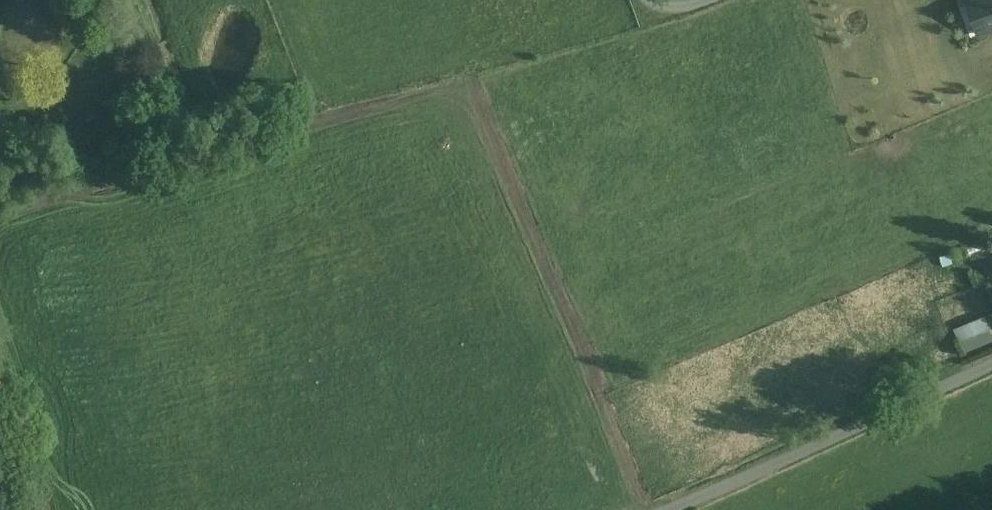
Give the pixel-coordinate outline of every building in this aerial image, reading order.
[(985,33),(991,30),(991,0),(972,0),(985,33)] [(982,315),(952,328),(957,341),(988,328),(982,315)] [(914,363),(937,357),(934,346),(947,343),(944,333),(909,342),(914,363)]
